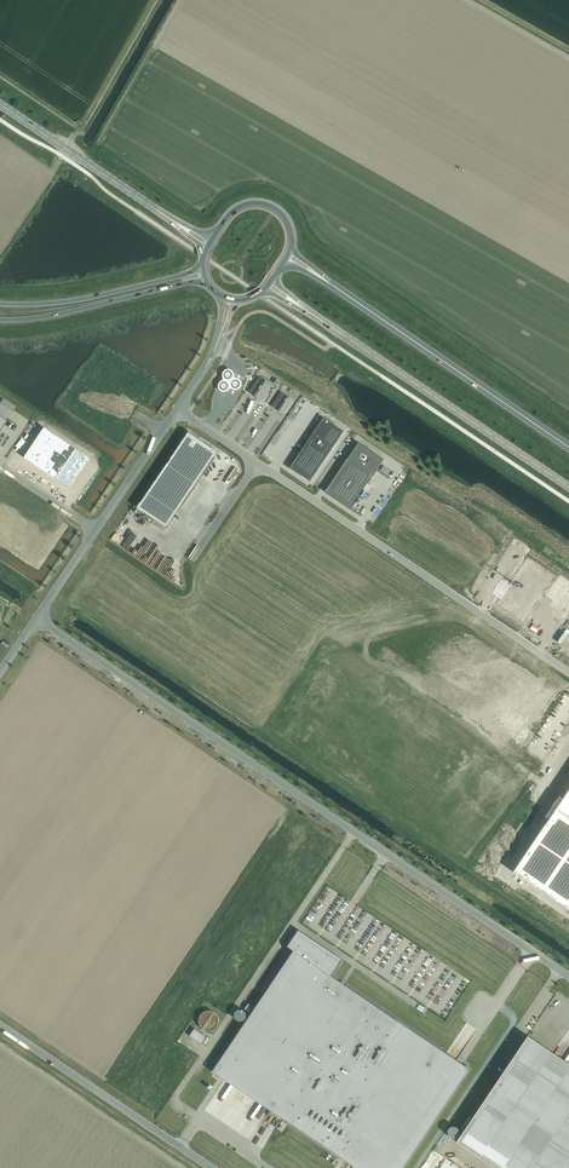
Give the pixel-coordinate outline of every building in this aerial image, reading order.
[(317,311),(320,313),(326,308),(323,305),(317,311)] [(222,374),(222,379),(219,383),(218,385),(218,387),(219,389),(220,391),(221,392),(223,392),(226,392),(230,389),(235,390),(237,390),(239,389),(241,388),(242,386),(242,384),(241,382),(241,381),(240,380),(235,377),(234,373),(233,371),(232,370),(230,369),(228,369),(226,370),(224,371),(223,373),(222,374)] [(259,378),(250,392),(261,399),(270,385),(259,378)] [(282,393),(273,406),(284,413),(292,400),(282,393)] [(299,474),(310,482),(344,431),(343,431),(344,431),(324,417),(300,452),(300,453),(301,454),(297,460),(297,459),(291,468),(293,469),(299,473),(299,474)] [(44,428),(24,458),(69,488),(90,458),(44,428)] [(141,502),(137,508),(142,512),(143,511),(167,527),(214,457),(214,458),(218,452),(212,448),(203,442),(204,442),(188,431),(177,448),(141,502)] [(331,483),(325,492),(350,509),(376,470),(384,459),(382,458),(382,459),(359,443),(360,443),(359,442),(348,457),(331,483)] [(520,564),(493,605),(499,609),(523,625),(539,601),(557,575),(526,554),(522,559),(523,560),(521,562),(520,565),(520,564)] [(513,872),(568,910),(568,788),(563,797),(559,795),(544,817),(548,820),(513,872)] [(331,975),(341,961),(297,931),(287,946),(293,950),(212,1071),(357,1167),(402,1167),(469,1068),(331,975)] [(244,1009),(249,1012),(253,1006),(248,1003),(244,1009)] [(245,1015),(245,1014),(245,1013),(245,1012),(244,1012),(244,1011),(243,1011),(243,1010),(242,1010),(241,1010),(240,1010),(239,1010),(238,1010),(237,1010),(237,1011),(236,1011),(236,1012),(235,1012),(235,1013),(235,1014),(234,1015),(235,1016),(235,1017),(235,1018),(236,1018),(236,1019),(237,1019),(237,1020),(238,1020),(239,1020),(239,1021),(240,1021),(241,1021),(241,1020),(242,1020),(243,1020),(244,1019),(245,1018),(245,1017),(245,1016),(245,1015)] [(194,1028),(189,1036),(202,1044),(207,1036),(194,1028)] [(496,1167),(568,1167),(568,1063),(528,1035),(456,1141),(496,1167)]
